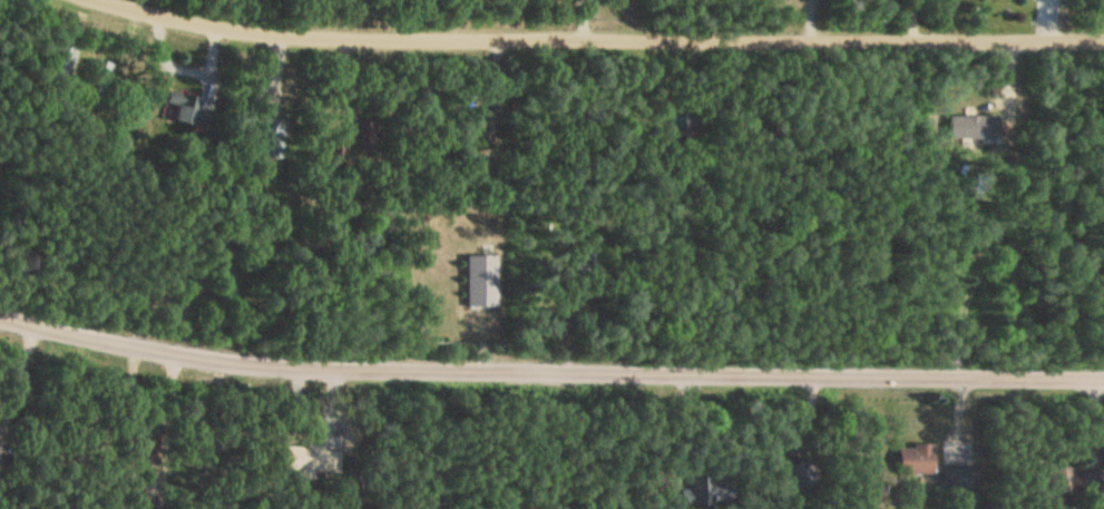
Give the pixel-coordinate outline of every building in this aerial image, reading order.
[(163,121),(209,130),(215,101),(168,92),(163,121)] [(950,142),(1000,142),(1000,116),(950,116),(950,142)] [(498,255),(466,255),(466,308),(498,308),(498,255)] [(935,445),(901,445),(901,473),(935,473),(935,445)] [(287,446),(286,473),(325,474),(326,447),(287,446)]
